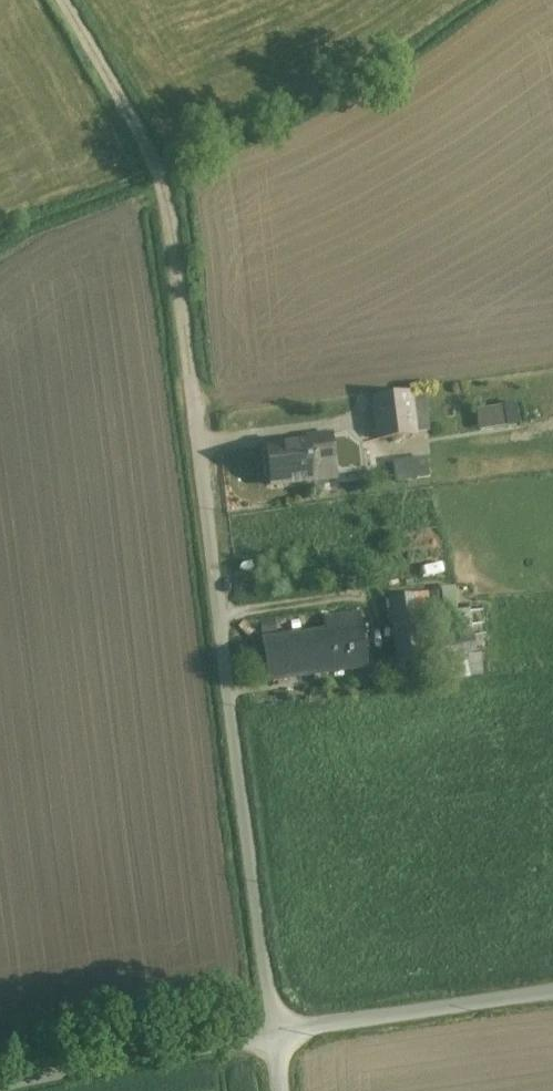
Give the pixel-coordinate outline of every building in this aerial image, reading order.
[(411,394),(373,398),(378,440),(416,435),(411,394)] [(477,408),(481,429),(523,422),(519,400),(477,408)] [(284,445),(267,447),(270,487),(337,479),(332,435),(283,440),(284,445)] [(400,479),(419,474),(415,460),(396,465),(400,479)] [(327,630),(263,639),(269,681),(368,666),(360,613),(324,619),(327,630)] [(420,619),(393,622),(399,662),(426,658),(420,619)]
